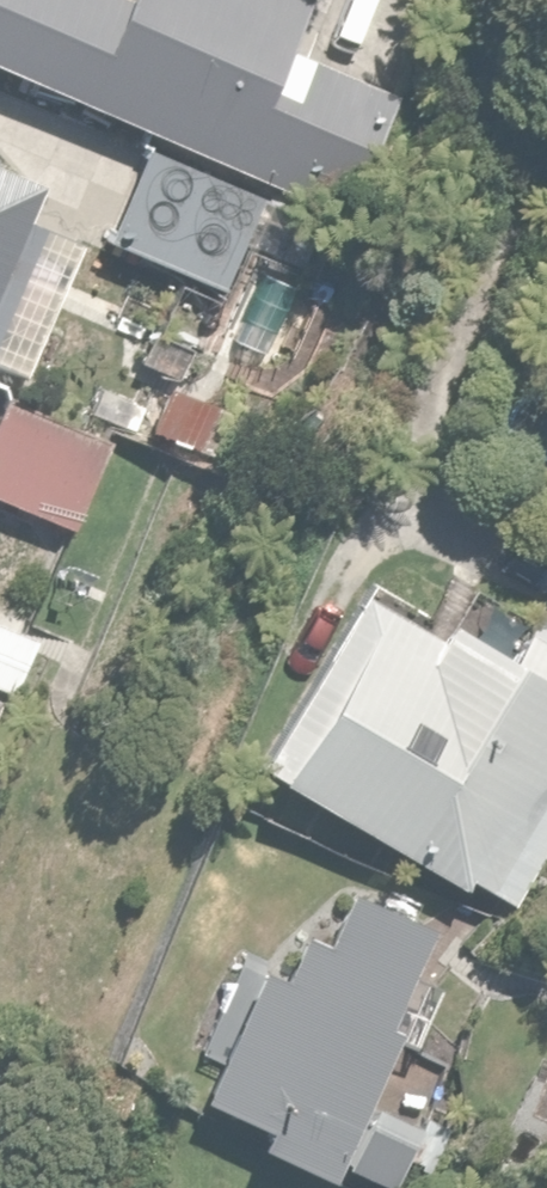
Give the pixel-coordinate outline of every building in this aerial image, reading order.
[(351,206),(397,93),(282,46),(300,0),(0,0),(0,62),(351,206)] [(291,205),(145,143),(106,234),(252,297),(291,205)] [(19,381),(79,240),(37,222),(50,192),(0,170),(0,373),(19,381)] [(7,393),(0,409),(0,496),(76,529),(115,441),(7,393)] [(253,768),(543,927),(546,920),(546,647),(513,629),(500,654),(359,576),(253,768)] [(18,629),(0,620),(0,667),(18,629)] [(255,961),(200,1095),(265,1122),(252,1155),(326,1186),(335,1165),(389,1187),(406,1187),(431,1128),(374,1104),(400,1042),(416,1048),(432,1010),(408,1000),(426,957),(382,939),(396,904),(348,885),(325,941),(298,930),(281,972),(255,961)]
